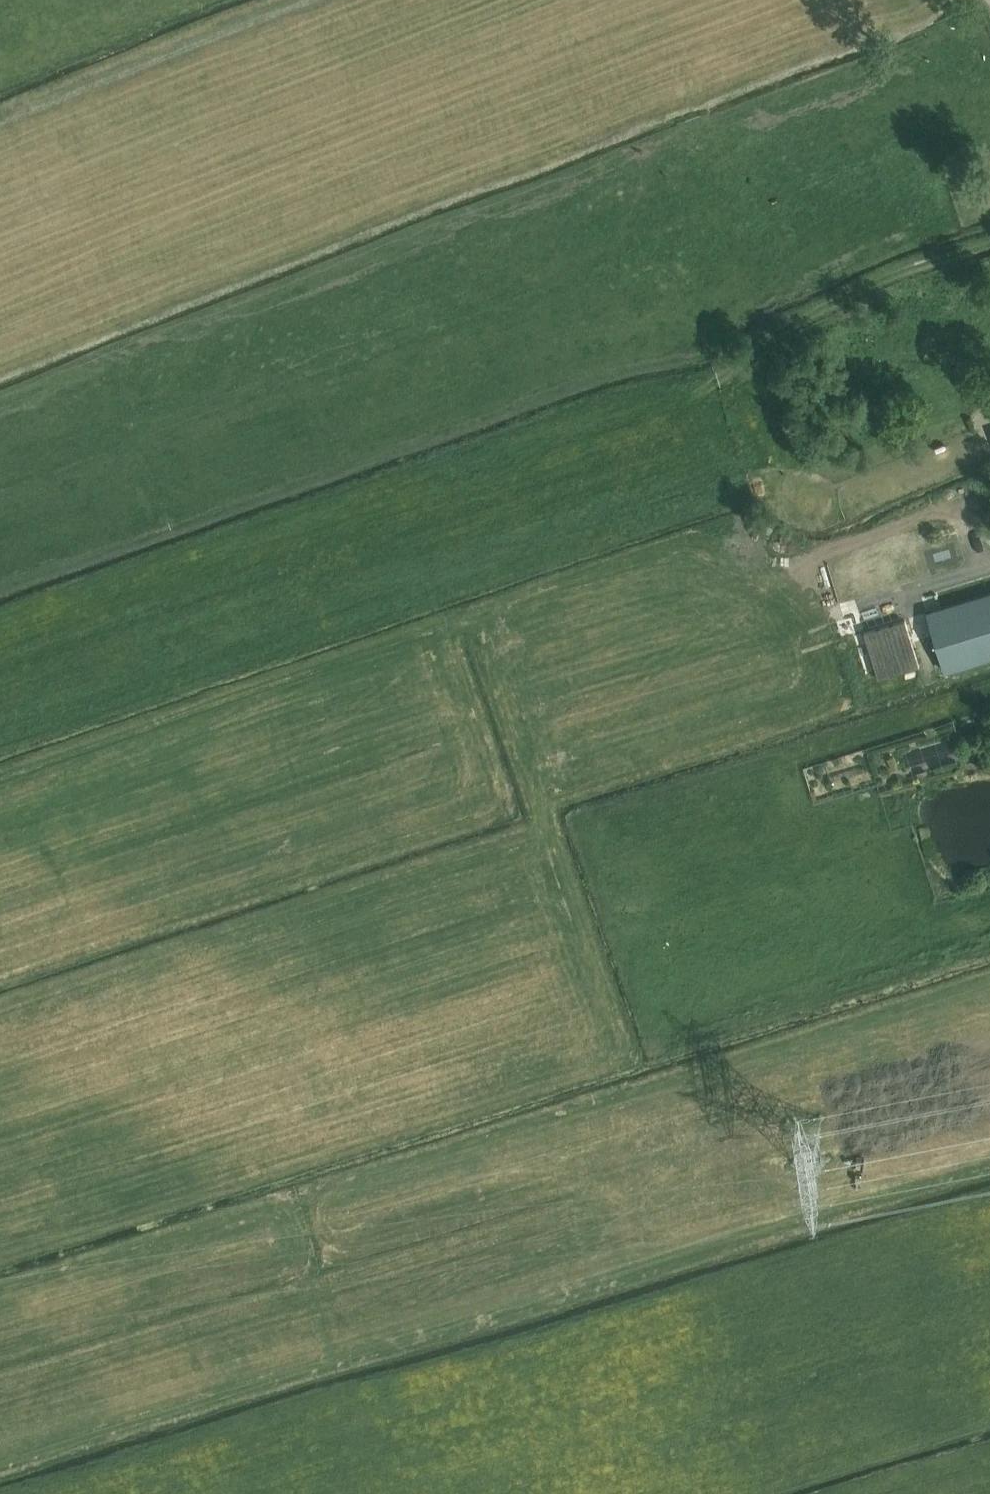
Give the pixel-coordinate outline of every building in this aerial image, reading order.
[(926,614),(944,671),(989,656),(989,593),(926,614)] [(880,678),(921,665),(908,619),(866,632),(880,678)]
